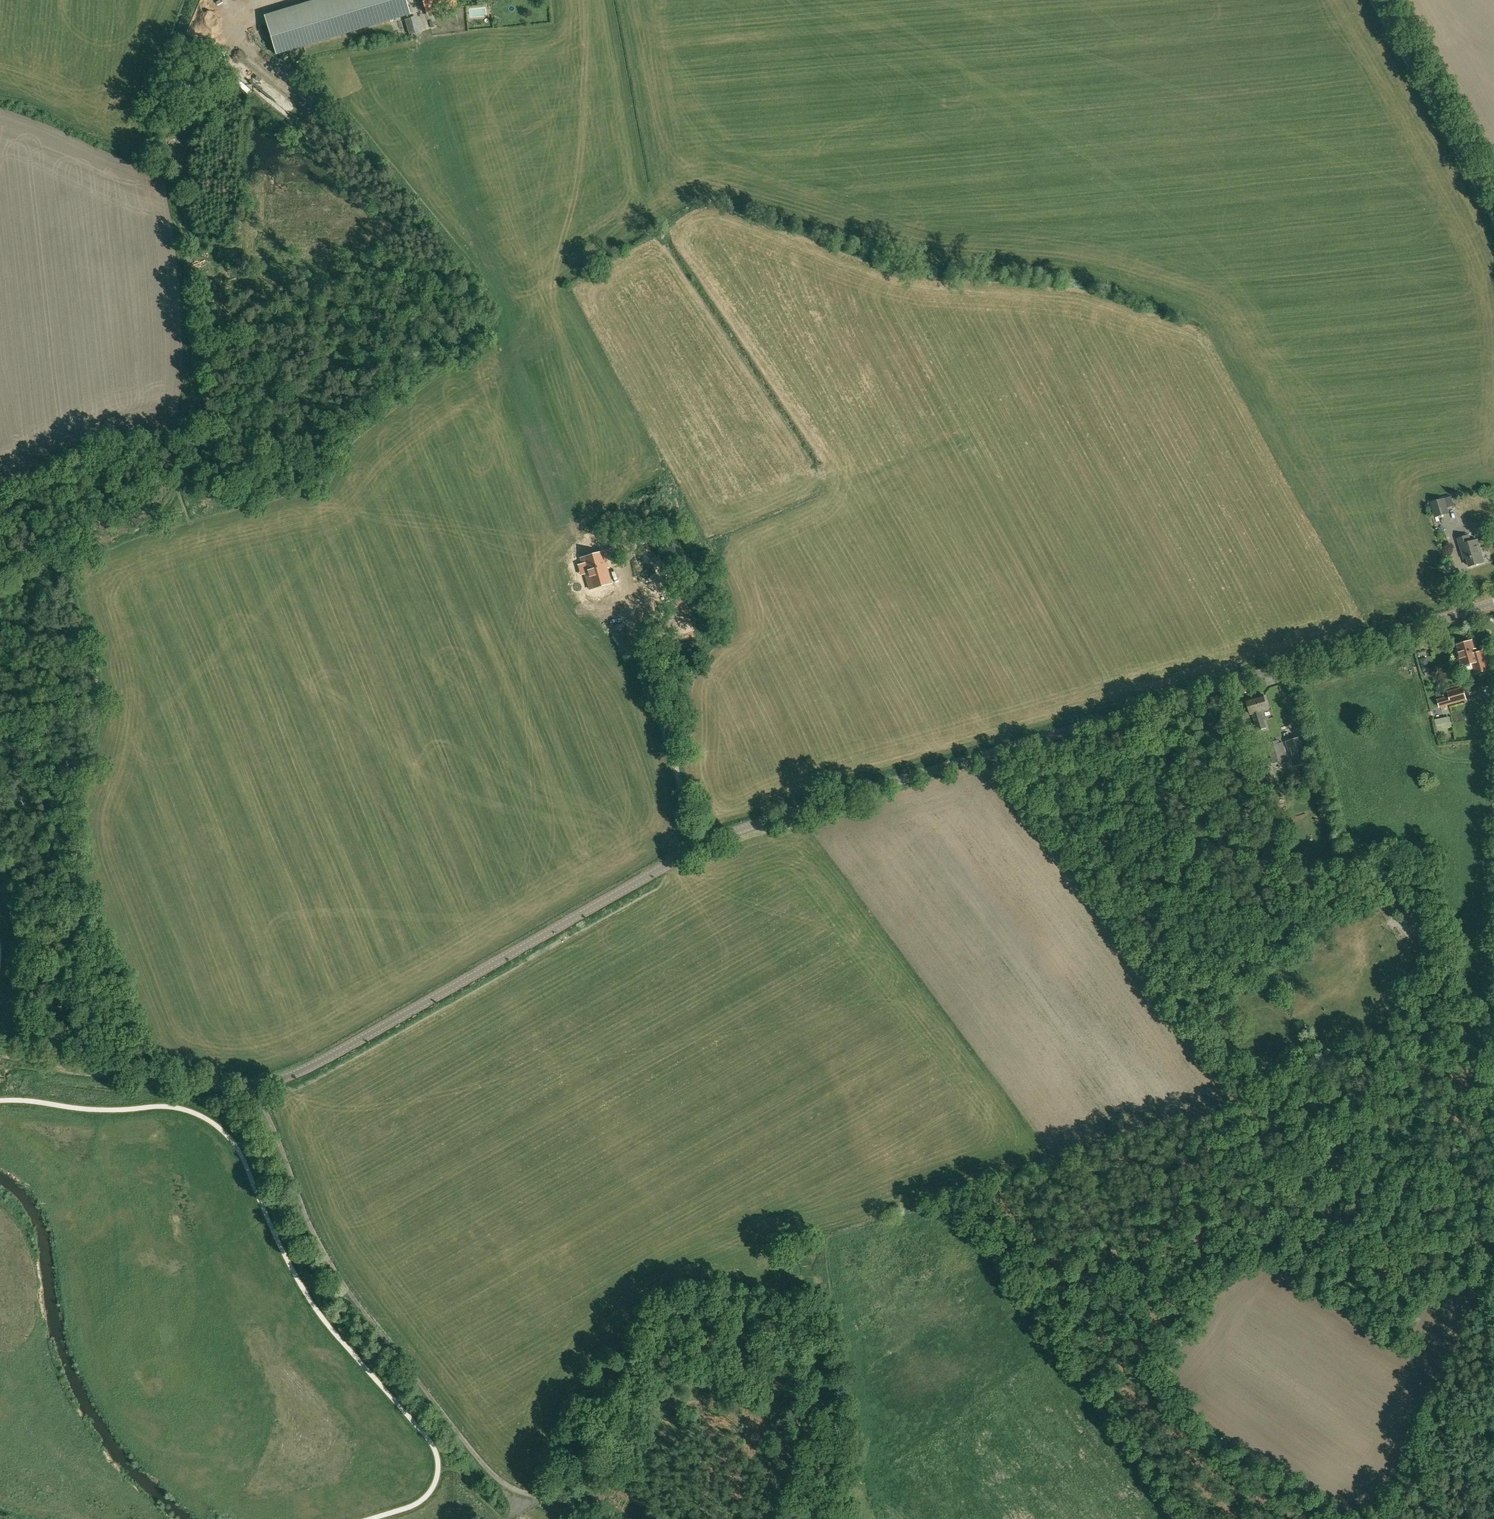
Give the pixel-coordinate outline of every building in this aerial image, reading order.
[(412,18),(408,0),(312,0),(266,12),(276,52),(412,18)] [(427,15),(457,6),(456,0),(422,0),(427,15)] [(405,19),(410,34),(421,31),(416,15),(405,19)] [(1449,513),(1445,498),(1432,502),(1436,516),(1449,513)] [(1466,554),(1469,567),(1484,563),(1478,540),(1471,542),(1469,536),(1458,539),(1463,555),(1466,554)] [(589,556),(581,559),(582,564),(587,563),(590,572),(585,574),(589,589),(611,583),(607,568),(608,568),(604,552),(595,554),(589,556)] [(684,639),(696,636),(690,610),(683,611),(682,606),(676,607),(684,639)] [(1476,673),(1488,669),(1483,651),(1475,654),(1472,641),(1457,645),(1461,658),(1458,659),(1461,667),(1473,663),(1476,673)] [(1449,697),(1438,700),(1440,707),(1466,699),(1462,688),(1448,692),(1449,697)] [(1268,709),(1263,695),(1246,701),(1251,715),(1253,714),(1258,730),(1267,727),(1262,711),(1268,709)] [(1263,711),(1266,720),(1274,717),(1272,708),(1263,711)] [(1437,733),(1453,730),(1451,716),(1435,719),(1437,733)] [(1301,733),(1285,738),(1287,745),(1290,744),(1293,755),(1291,755),(1293,763),(1309,758),(1301,733)] [(1279,740),(1267,743),(1272,763),(1285,760),(1288,759),(1286,752),(1286,751),(1283,742),(1280,743),(1279,740)] [(1404,914),(1405,915),(1399,919),(1412,935),(1429,922),(1416,904),(1404,914)] [(831,1499),(830,1499),(822,1495),(813,1511),(821,1515),(822,1516),(831,1499)]
